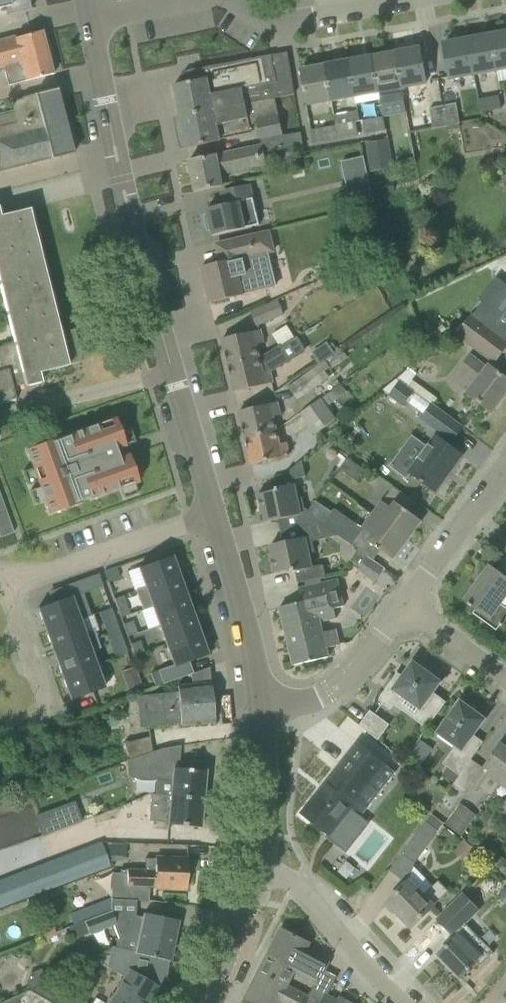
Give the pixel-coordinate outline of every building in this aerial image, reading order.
[(8,6),(10,14),(29,10),(31,9),(29,0),(0,0),(0,8),(8,6)] [(4,67),(9,85),(26,80),(26,81),(35,79),(44,76),(54,74),(43,31),(37,32),(34,33),(24,36),(15,38),(15,36),(0,40),(0,68),(4,67)] [(492,35),(498,68),(505,67),(505,33),(492,35)] [(492,35),(468,40),(474,73),(498,68),(492,35)] [(468,40),(444,44),(450,77),(474,73),(468,40)] [(420,49),(396,53),(402,86),(426,81),(420,49)] [(174,85),(180,117),(275,98),(296,94),(287,52),(190,71),(192,82),(181,84),(174,85)] [(396,53),(373,57),(379,90),(381,105),(405,100),(402,86),(396,53)] [(373,57),(349,62),(355,94),(354,95),(356,103),(380,99),(378,90),(379,90),(373,57)] [(349,62),(326,66),(332,99),(354,95),(355,94),(349,62)] [(326,66),(301,70),(307,103),(332,99),(326,66)] [(180,78),(181,84),(192,82),(190,71),(183,72),(180,78)] [(75,153),(58,88),(21,98),(22,99),(11,102),(12,105),(0,108),(0,172),(75,153)] [(499,96),(479,100),(481,113),(501,109),(499,96)] [(180,117),(186,148),(251,135),(250,130),(258,128),(260,141),(282,137),(275,98),(180,117)] [(456,104),(443,107),(447,126),(460,124),(456,104)] [(443,107),(429,109),(431,119),(433,129),(447,126),(443,107)] [(358,111),(335,115),(337,126),(339,140),(358,136),(356,123),(360,122),(358,111)] [(363,121),(365,134),(386,130),(384,117),(363,121)] [(337,126),(311,131),(313,144),(339,140),(337,126)] [(386,137),(364,142),(371,170),(393,165),(386,137)] [(189,165),(189,168),(189,171),(189,173),(191,176),(193,178),(196,192),(223,186),(221,175),(267,165),(265,153),(263,145),(261,146),(189,161),(190,163),(189,165)] [(212,231),(213,236),(260,225),(250,185),(226,190),(229,204),(207,209),(208,215),(204,215),(208,232),(212,231)] [(14,343),(24,385),(25,387),(42,383),(39,373),(69,366),(69,365),(83,361),(75,329),(61,333),(29,209),(0,216),(0,287),(14,343)] [(227,261),(202,267),(210,303),(230,298),(274,288),(270,270),(266,255),(275,253),(270,232),(222,243),(227,261)] [(473,314),(504,337),(503,339),(505,341),(505,290),(491,309),(482,302),(473,314)] [(251,313),(256,325),(283,314),(278,302),(251,313)] [(457,334),(495,364),(505,349),(505,341),(503,339),(504,337),(473,314),(457,334)] [(260,330),(222,339),(229,365),(259,359),(256,345),(263,343),(260,330)] [(327,342),(312,353),(319,363),(320,365),(325,361),(335,354),(334,353),(327,342)] [(17,403),(13,387),(24,385),(14,343),(0,346),(0,407),(17,403)] [(259,359),(229,365),(235,392),(272,383),(270,374),(289,362),(280,346),(259,359)] [(335,354),(325,361),(329,366),(331,369),(347,358),(345,355),(341,349),(335,354)] [(460,369),(476,381),(468,392),(467,394),(476,400),(492,412),(505,394),(505,378),(488,365),(488,366),(472,354),(460,369)] [(395,379),(432,406),(437,399),(411,381),(416,374),(409,368),(395,379)] [(421,419),(452,442),(463,427),(432,406),(395,379),(382,390),(404,406),(406,403),(424,416),(421,419)] [(335,389),(341,397),(346,393),(341,385),(335,389)] [(321,398),(299,414),(314,436),(336,420),(321,398)] [(277,403),(239,412),(246,438),(275,431),(272,417),(279,415),(277,403)] [(58,438),(26,449),(49,514),(82,502),(81,500),(91,497),(91,499),(139,482),(128,453),(119,457),(116,449),(126,446),(115,417),(68,434),(69,436),(59,439),(58,438)] [(275,431),(246,438),(252,465),(288,456),(285,443),(279,445),(275,431)] [(436,436),(409,473),(436,492),(462,455),(436,436)] [(347,458),(339,470),(340,471),(356,482),(364,471),(365,470),(347,458)] [(288,473),(290,480),(306,477),(303,460),(288,473)] [(277,491),(258,495),(262,514),(264,514),(266,523),(270,522),(298,516),(300,526),(319,522),(307,513),(309,511),(305,508),(303,498),(299,499),(296,485),(276,489),(277,491)] [(374,516),(407,540),(422,521),(388,496),(374,516)] [(309,511),(307,513),(319,522),(338,536),(345,540),(352,545),(360,535),(353,530),(356,525),(334,509),(332,513),(317,503),(315,501),(309,511)] [(8,517),(6,510),(0,512),(0,520),(8,517)] [(363,530),(360,535),(367,540),(377,548),(393,560),(407,540),(374,516),(363,530)] [(11,525),(8,517),(0,520),(0,529),(11,525)] [(271,556),(266,559),(269,572),(274,572),(274,574),(293,570),(294,572),(295,572),(297,583),(325,577),(323,567),(321,566),(312,568),(309,553),(315,552),(313,541),(338,536),(319,522),(300,526),(303,539),(292,541),(271,545),(273,554),(270,555),(271,556)] [(0,538),(14,533),(11,525),(0,529),(0,538)] [(348,564),(349,562),(358,550),(352,545),(345,540),(341,545),(340,550),(341,554),(342,557),(345,561),(348,564)] [(367,556),(358,550),(349,562),(358,568),(367,556)] [(172,556),(138,568),(145,586),(136,590),(136,591),(179,576),(172,556)] [(497,631),(501,626),(502,627),(505,621),(505,560),(505,559),(496,572),(490,567),(465,601),(469,604),(468,605),(472,608),(474,607),(477,609),(473,614),(497,631)] [(120,578),(117,567),(104,572),(108,582),(120,578)] [(71,583),(76,596),(103,586),(98,574),(71,583)] [(186,596),(179,576),(136,591),(143,610),(152,607),(153,608),(186,596)] [(280,608),(294,666),(329,658),(327,649),(340,646),(336,630),(323,633),(321,622),(336,619),(334,610),(344,607),(342,598),(344,597),(343,594),(341,595),(337,579),(299,588),(302,602),(280,608)] [(71,596),(38,608),(46,632),(80,619),(71,596)] [(123,596),(114,599),(121,617),(130,614),(123,596)] [(193,615),(186,596),(153,608),(160,627),(193,615)] [(200,635),(193,615),(160,627),(167,647),(200,635)] [(94,629),(84,633),(80,619),(46,632),(54,654),(97,639),(94,629)] [(103,624),(107,635),(119,631),(115,620),(103,624)] [(133,621),(123,624),(128,636),(137,633),(133,621)] [(107,635),(111,647),(123,642),(119,631),(107,635)] [(208,655),(200,635),(167,647),(173,665),(158,670),(163,684),(191,674),(193,673),(189,662),(208,655)] [(140,638),(130,642),(134,652),(143,649),(140,638)] [(97,639),(54,654),(62,677),(96,665),(91,651),(101,648),(97,639)] [(392,681),(381,697),(380,700),(381,703),(382,706),(384,708),(387,710),(391,710),(397,704),(419,719),(417,722),(427,729),(446,702),(433,692),(440,683),(433,678),(435,675),(436,675),(437,675),(430,669),(422,664),(421,665),(422,666),(420,668),(413,664),(403,678),(397,675),(398,673),(397,672),(392,681)] [(96,665),(62,677),(71,700),(104,688),(96,665)] [(143,691),(135,667),(121,672),(130,696),(143,691)] [(145,696),(148,727),(181,723),(181,726),(195,725),(215,723),(210,667),(193,673),(191,674),(192,685),(178,686),(178,692),(145,696)] [(158,670),(151,673),(155,687),(163,684),(158,670)] [(461,703),(439,733),(456,745),(450,754),(455,758),(448,767),(460,776),(471,761),(460,753),(484,720),(461,703)] [(360,726),(379,741),(390,726),(371,711),(360,726)] [(130,759),(152,751),(150,737),(126,743),(130,759)] [(491,796),(500,784),(505,776),(505,747),(501,743),(470,786),(477,791),(479,788),(491,796)] [(358,744),(303,814),(329,835),(327,837),(343,850),(366,821),(359,816),(394,772),(358,744)] [(130,759),(125,761),(127,777),(156,780),(155,795),(203,799),(205,770),(185,769),(173,768),(173,770),(163,769),(163,748),(152,751),(130,759)] [(448,768),(442,776),(453,783),(458,775),(448,768)] [(151,795),(149,820),(168,822),(168,823),(168,825),(181,826),(201,827),(203,799),(155,795),(151,795)] [(49,813),(36,817),(43,834),(80,820),(73,803),(49,813)] [(445,825),(461,837),(476,816),(460,804),(445,825)] [(426,822),(402,854),(415,864),(439,831),(444,824),(431,815),(426,822)] [(110,866),(101,842),(0,880),(0,907),(110,866)] [(454,853),(466,863),(475,851),(463,842),(454,853)] [(126,844),(107,844),(110,855),(126,855),(126,844)] [(493,863),(501,870),(505,864),(505,862),(499,856),(493,863)] [(111,898),(111,900),(135,900),(136,900),(136,901),(149,901),(149,887),(167,887),(187,888),(188,860),(168,859),(155,859),(145,858),(144,870),(130,870),(128,870),(128,871),(127,891),(111,891),(111,898)] [(387,903),(412,928),(449,891),(439,881),(423,896),(409,881),(387,903)] [(342,895),(347,900),(350,897),(345,892),(342,895)] [(437,921),(452,936),(479,909),(464,894),(437,921)] [(103,901),(80,909),(83,916),(84,921),(85,923),(109,914),(111,913),(109,900),(109,899),(107,899),(103,901)] [(112,946),(111,948),(121,950),(121,949),(136,952),(135,954),(150,957),(166,960),(170,960),(179,920),(142,913),(142,917),(135,915),(134,915),(117,921),(118,924),(122,937),(118,939),(117,939),(116,947),(112,946)] [(84,921),(69,927),(73,939),(89,933),(89,934),(113,925),(109,914),(85,923),(84,921)] [(453,941),(439,955),(461,978),(476,964),(477,962),(481,965),(494,953),(465,923),(452,936),(455,939),(453,941)] [(282,928),(269,952),(287,961),(283,968),(295,974),(296,972),(316,983),(317,983),(312,993),(321,998),(325,1000),(327,995),(337,977),(324,970),(329,962),(307,950),(311,943),(282,928)] [(107,967),(125,977),(110,1002),(146,1002),(149,997),(154,997),(156,992),(155,987),(156,986),(155,985),(164,970),(166,960),(150,957),(135,954),(136,952),(121,949),(121,950),(111,948),(107,967)] [(325,1000),(312,993),(309,997),(289,986),(295,974),(283,968),(287,961),(269,952),(245,998),(254,1002),(323,1002),(325,1000)] [(29,974),(26,983),(29,988),(46,980),(40,968),(29,974)] [(47,982),(0,1002),(84,1002),(47,982)]
